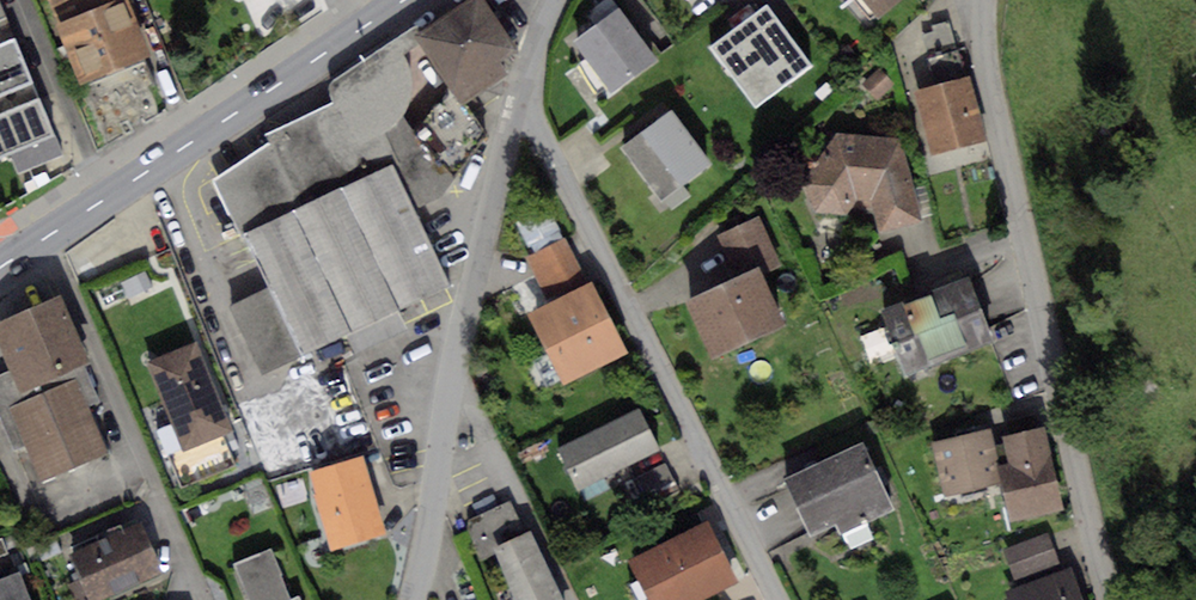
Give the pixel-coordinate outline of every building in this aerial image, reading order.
[(55,19),(105,0),(47,0),(55,19)] [(55,19),(78,82),(149,55),(127,0),(105,0),(55,19)] [(415,32),(421,43),(450,88),(460,104),(509,74),(499,60),(516,49),(485,0),(466,0),(415,32)] [(877,19),(899,0),(861,0),(877,19)] [(618,6),(571,40),(610,94),(657,61),(618,6)] [(766,7),(712,49),(757,107),(812,65),(766,7)] [(0,19),(0,45),(15,39),(6,17),(0,19)] [(922,35),(935,87),(965,80),(951,22),(931,27),(933,32),(922,35)] [(217,178),(245,233),(390,161),(386,137),(403,115),(407,106),(412,94),(413,87),(413,78),(405,53),(421,43),(415,32),(412,27),(333,79),(330,84),(328,89),(332,101),(266,134),(269,142),(217,178)] [(15,39),(0,45),(0,91),(31,78),(15,39)] [(878,68),(862,84),(878,99),(894,84),(878,68)] [(0,91),(0,112),(39,96),(31,78),(0,91)] [(935,87),(912,92),(927,155),(986,141),(971,78),(965,80),(935,87)] [(390,161),(414,211),(440,198),(482,135),(460,104),(450,88),(413,131),(390,161)] [(0,112),(0,157),(9,153),(55,135),(39,96),(0,112)] [(671,110),(621,146),(661,200),(711,164),(671,110)] [(810,170),(800,183),(814,212),(845,215),(854,204),(872,209),(879,232),(920,220),(901,139),(837,131),(823,150),(816,147),(808,149),(803,157),(803,165),(810,170)] [(55,135),(9,153),(18,174),(63,155),(55,135)] [(390,161),(245,233),(270,287),(230,306),(262,374),(449,285),(414,211),(390,161)] [(716,235),(736,278),(758,268),(778,259),(759,216),(716,235)] [(525,256),(547,304),(588,285),(565,237),(525,256)] [(736,278),(685,301),(709,356),(782,323),(758,268),(736,278)] [(965,279),(881,312),(906,378),(991,345),(965,279)] [(547,304),(530,311),(563,381),(626,352),(594,283),(588,285),(547,304)] [(0,322),(0,342),(12,368),(20,389),(84,361),(89,360),(61,295),(0,322)] [(196,343),(147,361),(170,422),(156,427),(179,488),(236,466),(223,433),(229,431),(196,343)] [(0,373),(0,417),(14,449),(24,445),(40,480),(105,451),(85,407),(101,400),(84,361),(20,389),(12,368),(0,373)] [(292,404),(268,415),(276,431),(299,421),(292,404)] [(639,406),(556,448),(576,488),(659,446),(639,406)] [(1044,426),(1003,436),(1009,462),(997,465),(1001,483),(1010,520),(1063,508),(1044,426)] [(989,430),(930,443),(942,497),(1001,483),(997,465),(989,430)] [(862,440),(784,477),(810,533),(837,521),(843,532),(894,508),(862,440)] [(364,455),(309,469),(331,549),(386,534),(364,455)] [(666,463),(640,475),(654,505),(680,493),(666,463)] [(495,547),(524,533),(509,501),(469,519),(466,527),(478,554),(495,547)] [(630,559),(649,599),(693,599),(734,581),(706,523),(630,559)] [(70,554),(80,578),(67,583),(74,599),(96,599),(162,573),(142,524),(70,554)] [(495,547),(517,599),(562,599),(529,530),(524,533),(495,547)] [(1049,535),(1004,548),(1013,579),(1058,565),(1049,535)] [(56,539),(35,548),(40,561),(61,552),(56,539)] [(237,561),(251,599),(288,599),(270,550),(237,561)] [(1006,591),(1009,599),(1086,599),(1073,566),(1006,591)] [(0,579),(0,599),(30,599),(19,572),(0,579)]
